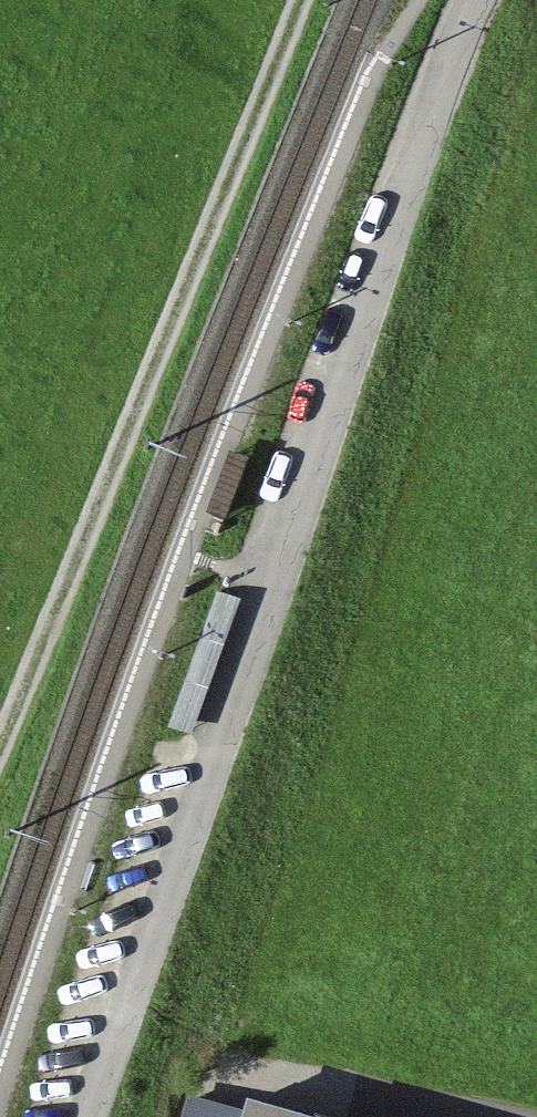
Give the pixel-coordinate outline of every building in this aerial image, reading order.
[(250,465),(230,457),(204,518),(225,526),(250,465)] [(218,590),(171,722),(192,729),(239,597),(218,590)] [(187,1089),(179,1116),(352,1116),(246,1087),(241,1104),(187,1089)]
